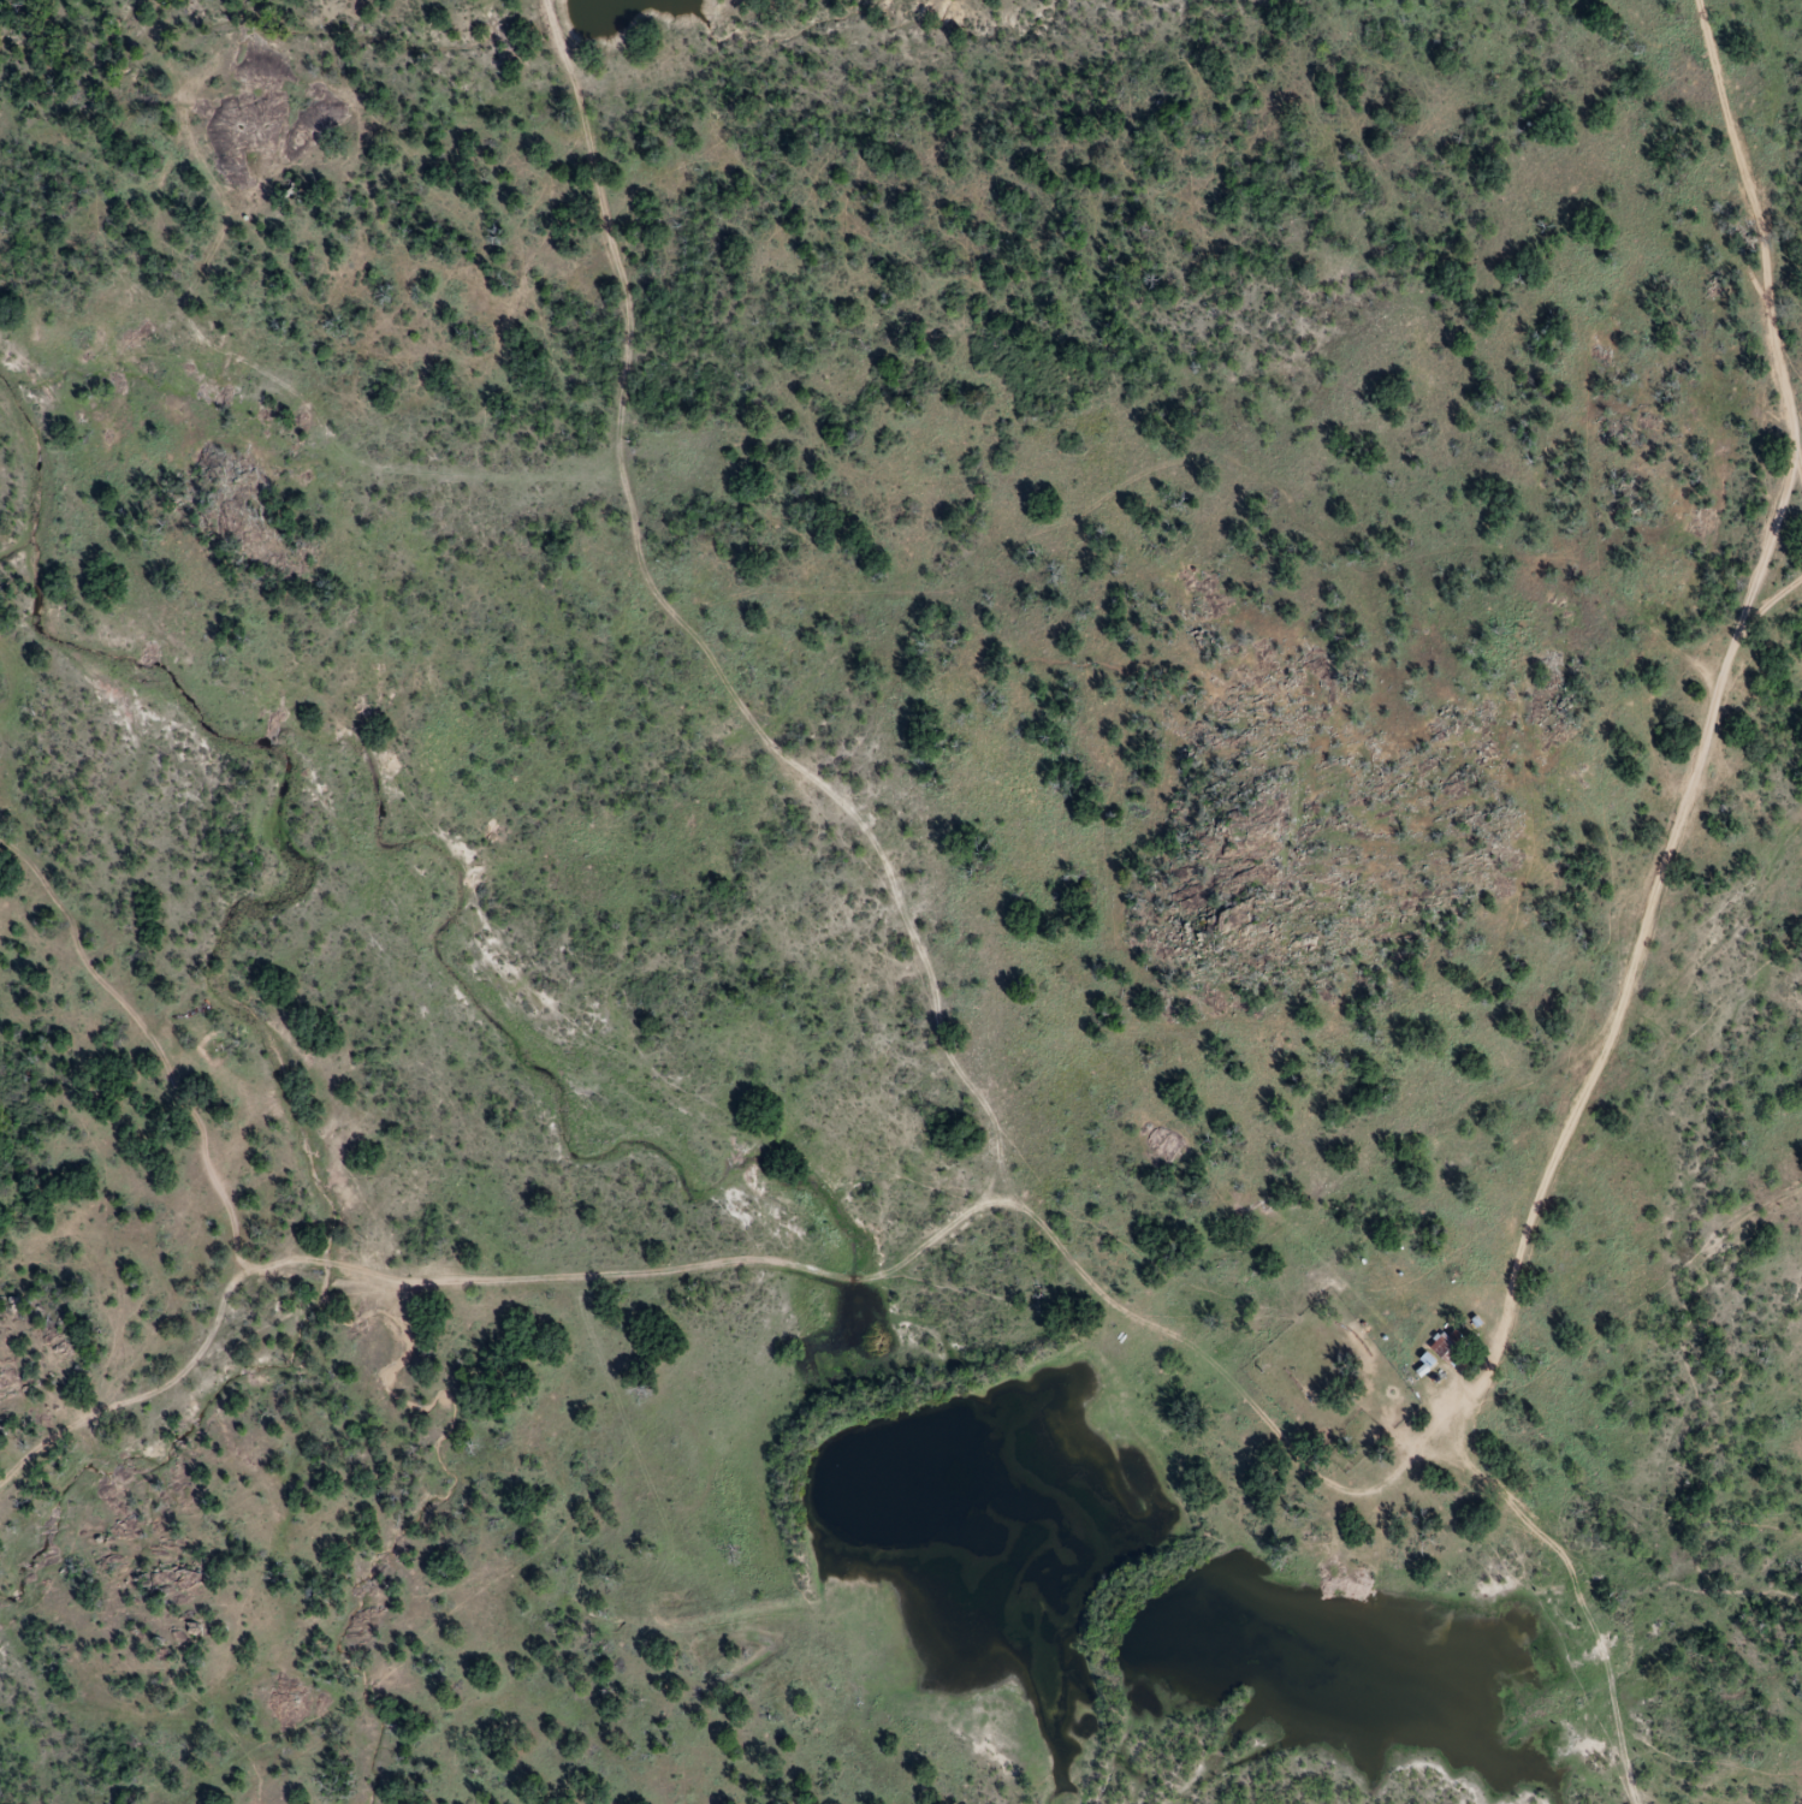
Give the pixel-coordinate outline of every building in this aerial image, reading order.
[(1473,1348),(1452,1328),(1432,1350),(1453,1370),(1473,1348)]
